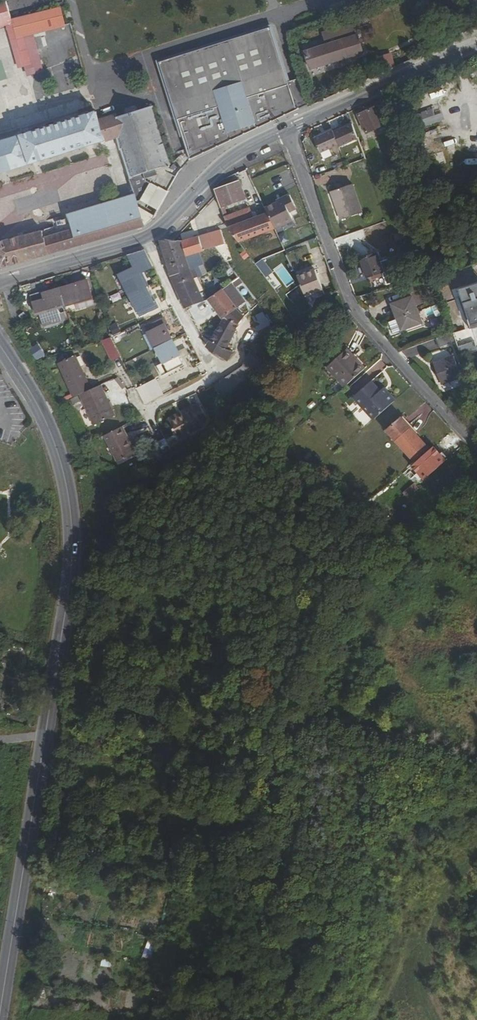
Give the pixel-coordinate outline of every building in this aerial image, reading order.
[(0,0),(0,28),(15,24),(13,18),(7,0),(1,0),(0,0)] [(61,5),(13,18),(15,24),(18,38),(22,37),(24,36),(66,25),(61,5)] [(349,14),(339,18),(342,27),(352,23),(349,14)] [(349,57),(365,52),(360,34),(357,35),(354,23),(352,23),(342,27),(325,32),(328,44),(342,39),(340,33),(351,29),(354,41),(345,44),(349,57)] [(162,64),(192,162),(218,149),(225,146),(255,131),(273,123),(301,110),(292,84),(283,58),(272,29),(162,64)] [(328,44),(306,50),(312,69),(349,57),(345,44),(354,41),(351,29),(340,33),(342,39),(328,44)] [(15,39),(12,39),(19,68),(32,64),(24,36),(22,37),(29,64),(22,66),(15,39)] [(18,38),(15,39),(22,66),(29,64),(22,37),(18,38)] [(307,79),(297,52),(283,58),(292,84),(307,79)] [(392,54),(381,57),(385,72),(395,68),(392,54)] [(391,114),(386,101),(379,104),(385,117),(391,114)] [(379,104),(362,113),(370,130),(388,122),(385,117),(379,104)] [(118,116),(118,137),(121,149),(123,149),(131,176),(170,165),(152,106),(118,116)] [(428,125),(443,120),(438,106),(424,111),(428,125)] [(118,116),(118,113),(100,118),(97,110),(45,126),(0,140),(0,173),(15,169),(79,149),(80,153),(89,150),(88,145),(106,140),(107,141),(118,137),(118,116)] [(355,122),(336,128),(341,142),(360,136),(355,122)] [(335,127),(316,133),(320,147),(340,141),(336,128),(335,127)] [(398,156),(404,154),(400,143),(397,145),(395,145),(398,156)] [(0,185),(0,220),(30,212),(28,205),(41,202),(37,188),(86,176),(83,163),(0,185)] [(2,267),(144,226),(155,218),(181,172),(170,167),(160,185),(152,181),(142,200),(138,201),(136,194),(109,202),(69,214),(73,230),(49,236),(47,230),(0,242),(0,262),(2,267)] [(234,182),(242,177),(238,172),(230,177),(234,182)] [(239,180),(215,189),(222,209),(247,200),(239,180)] [(365,209),(355,181),(335,187),(341,204),(339,205),(343,216),(365,209)] [(271,213),(278,228),(295,219),(291,211),(298,208),(292,194),(284,197),(286,201),(280,204),(279,202),(268,207),(271,213)] [(267,214),(245,222),(237,212),(225,217),(229,221),(232,226),(234,228),(241,238),(244,242),(247,241),(246,238),(278,228),(271,213),(267,214)] [(223,229),(217,231),(201,236),(206,250),(220,246),(222,245),(228,243),(223,229)] [(286,230),(279,233),(284,244),(291,241),(286,230)] [(206,250),(201,236),(190,239),(188,240),(186,241),(185,241),(189,256),(193,254),(206,250)] [(167,239),(164,240),(177,282),(190,307),(207,300),(204,295),(199,286),(196,279),(191,266),(189,256),(185,241),(167,239)] [(258,263),(263,259),(253,247),(248,252),(258,263)] [(133,253),(127,255),(132,269),(141,265),(144,272),(155,267),(147,251),(146,250),(142,250),(133,253)] [(386,270),(379,251),(363,257),(371,276),(386,270)] [(200,276),(209,273),(202,254),(193,257),(200,276)] [(141,265),(132,269),(135,276),(126,280),(133,294),(148,286),(141,273),(144,272),(141,265)] [(132,269),(122,272),(126,280),(135,276),(132,269)] [(320,270),(302,276),(309,296),(327,289),(320,270)] [(88,291),(80,294),(81,297),(83,304),(96,301),(90,275),(83,277),(88,291)] [(51,306),(66,301),(81,297),(80,294),(88,291),(83,277),(75,279),(76,282),(46,290),(31,294),(34,306),(49,301),(51,306)] [(148,286),(133,294),(141,309),(150,305),(153,310),(161,306),(158,300),(155,301),(148,286)] [(214,298),(213,298),(221,308),(222,310),(224,312),(229,318),(212,339),(210,344),(209,345),(211,346),(214,349),(220,353),(231,360),(237,350),(234,349),(236,344),(232,342),(239,330),(241,325),(245,320),(249,316),(243,312),(240,308),(243,305),(229,286),(214,298)] [(457,294),(468,323),(476,320),(476,287),(457,294)] [(114,302),(123,299),(121,292),(112,295),(114,302)] [(421,294),(416,296),(419,304),(424,301),(421,294)] [(416,296),(395,303),(400,317),(392,320),(397,332),(425,321),(419,304),(416,296)] [(34,306),(36,310),(51,306),(49,301),(34,306)] [(141,309),(139,310),(141,316),(153,310),(150,305),(141,309)] [(268,305),(259,312),(265,320),(261,324),(265,329),(277,321),(268,305)] [(56,308),(39,313),(43,327),(61,321),(56,308)] [(24,323),(30,319),(24,311),(18,315),(24,323)] [(153,332),(160,347),(168,361),(161,365),(166,375),(189,364),(168,324),(171,323),(168,318),(160,322),(162,328),(153,332)] [(160,322),(148,328),(150,333),(153,332),(162,328),(160,322)] [(455,332),(439,337),(443,346),(458,340),(455,332)] [(103,340),(113,360),(122,356),(119,350),(112,338),(110,338),(103,340)] [(59,352),(55,353),(59,361),(77,353),(74,348),(60,351),(59,352)] [(331,368),(349,388),(369,370),(351,350),(331,368)] [(59,361),(76,395),(82,392),(96,424),(118,415),(108,393),(103,396),(98,385),(93,387),(77,353),(59,361)] [(464,376),(457,356),(437,363),(444,383),(464,376)] [(158,380),(155,381),(163,398),(166,396),(158,380)] [(139,389),(148,405),(163,398),(155,381),(139,389)] [(98,385),(103,396),(108,393),(103,382),(98,385)] [(357,398),(377,421),(398,402),(392,394),(388,397),(375,382),(357,398)] [(208,418),(201,405),(171,420),(180,439),(204,428),(201,421),(208,418)] [(408,417),(406,419),(421,435),(423,433),(408,417)] [(392,431),(420,461),(433,449),(421,435),(406,419),(392,431)] [(125,426),(107,435),(116,455),(134,447),(131,439),(125,426)] [(120,462),(145,449),(138,435),(131,439),(134,447),(116,455),(120,462)] [(166,438),(160,441),(167,454),(174,450),(166,438)] [(112,967),(113,959),(103,958),(103,966),(112,967)]
